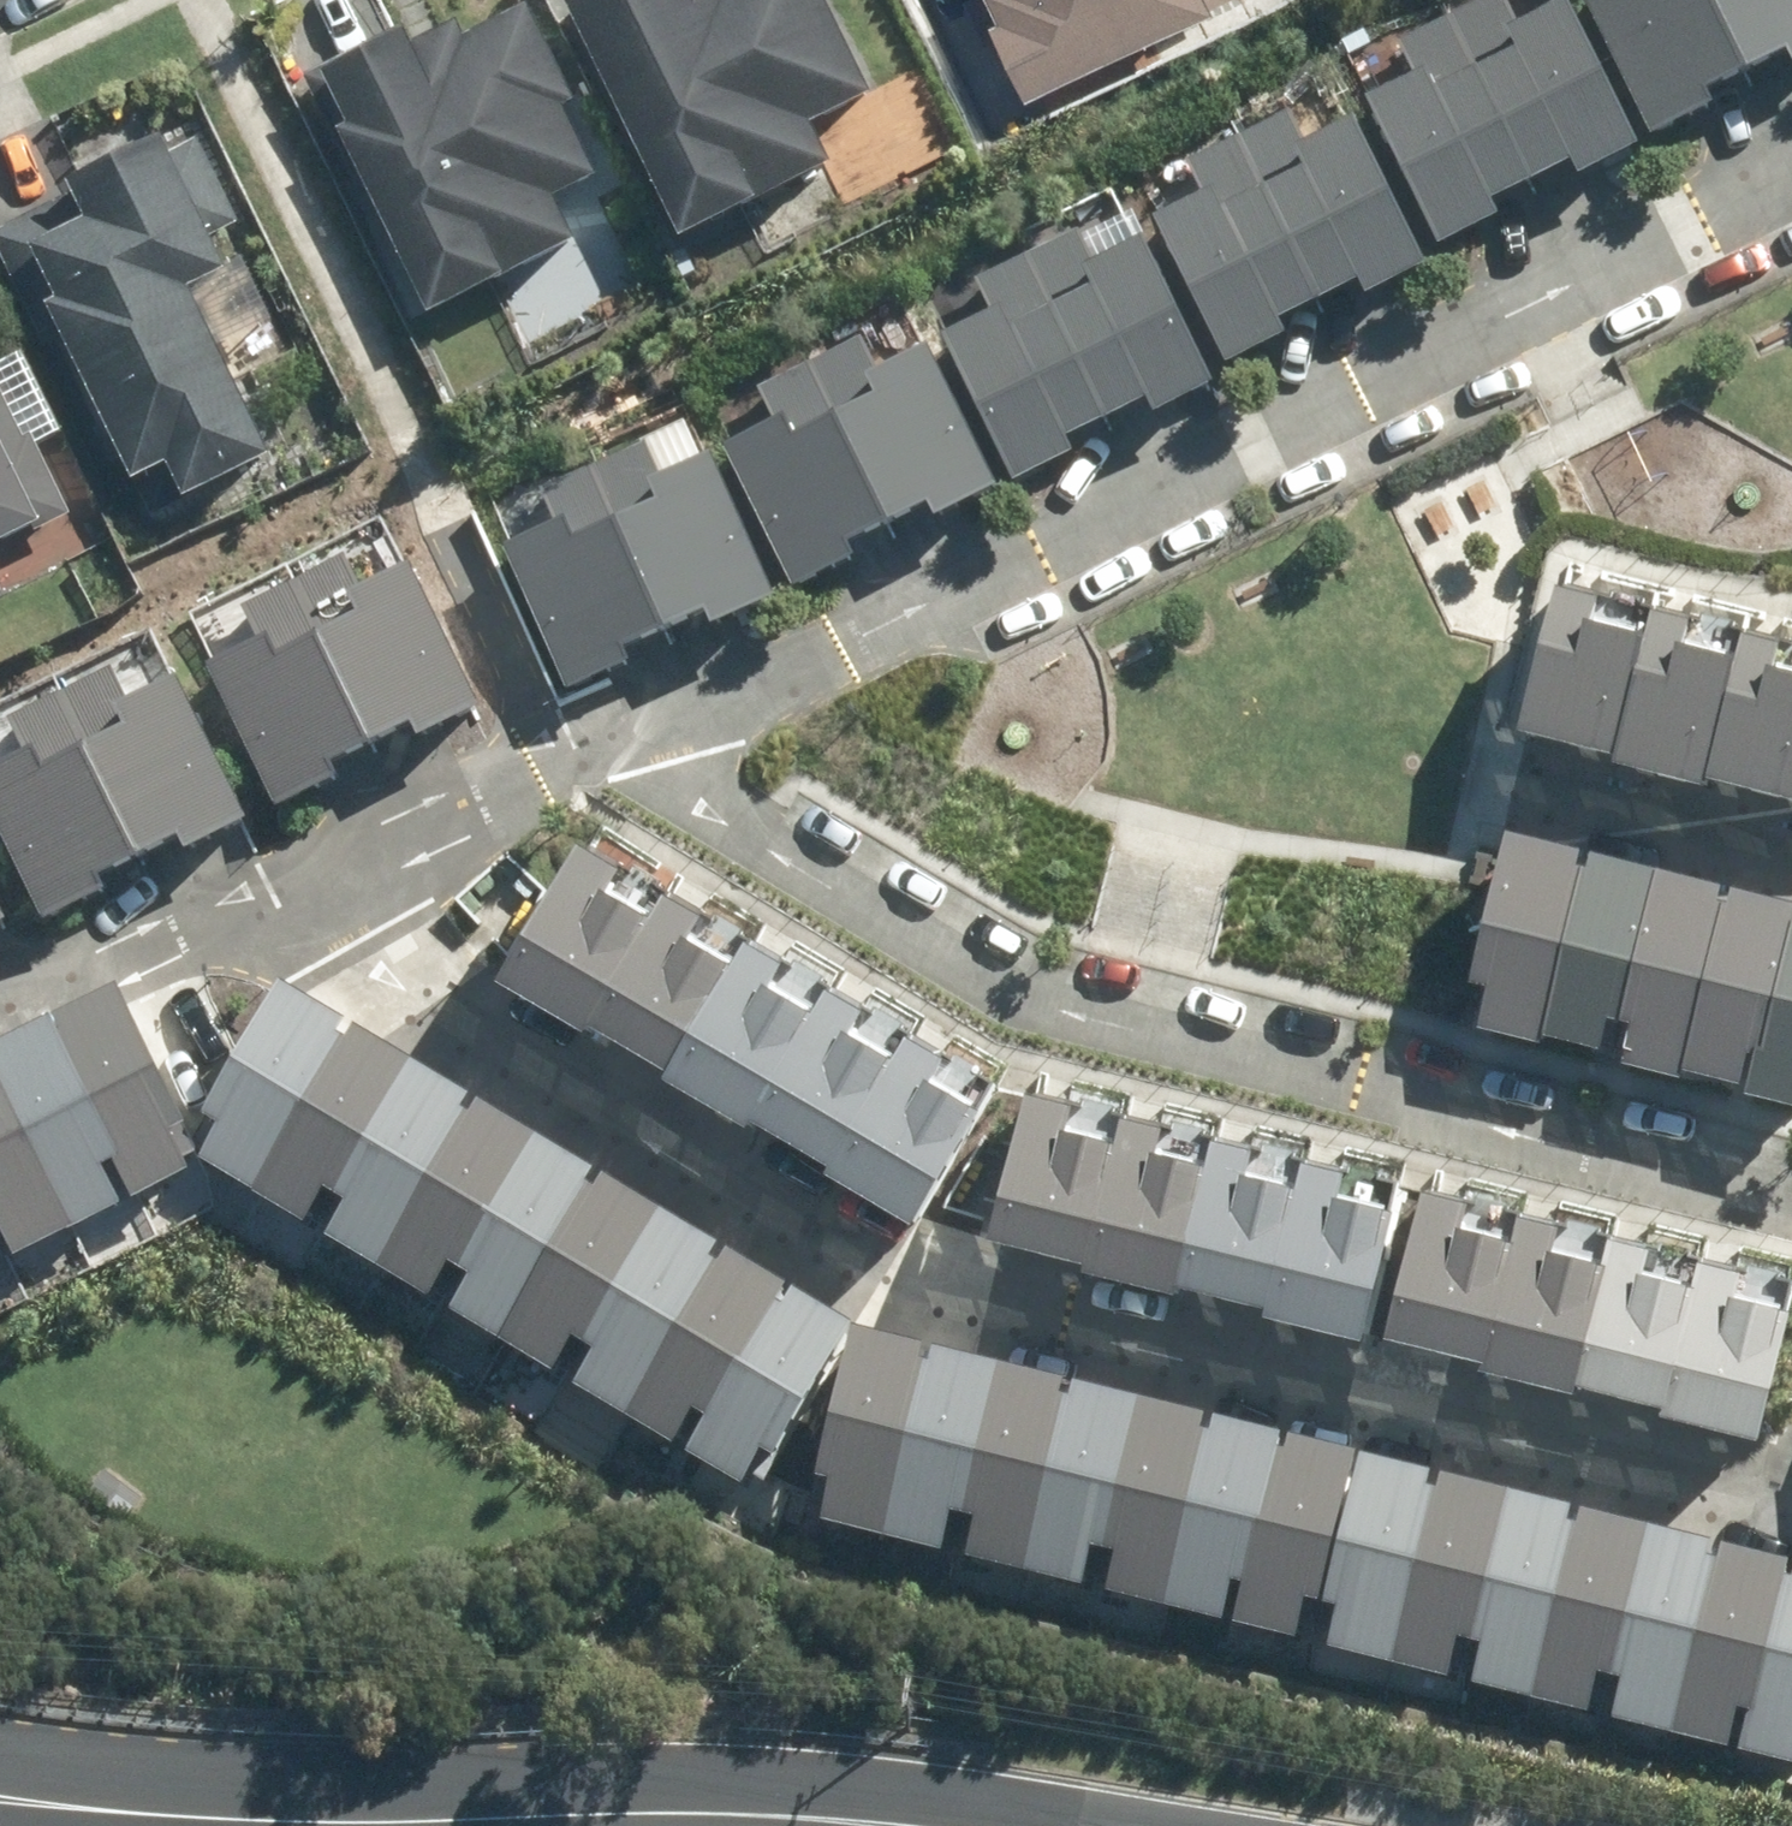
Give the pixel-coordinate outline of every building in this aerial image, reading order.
[(559,18),(675,256),(824,184),(803,141),(859,114),(804,0),(597,0),(559,18)] [(1020,107),(1200,22),(1197,15),(1228,0),(970,0),(961,4),(982,46),(989,43),(1020,107)] [(1688,0),(1611,0),(1571,19),(1638,150),(1739,101),(1688,0)] [(1739,101),(1791,75),(1791,0),(1688,0),(1739,101)] [(304,86),(426,330),(569,259),(548,217),(592,195),(558,126),(568,121),(521,27),(460,58),(452,42),(413,61),(401,38),(304,86)] [(1623,162),(1553,27),(1453,78),(1520,214),(1623,162)] [(1520,214),(1453,78),(1352,124),(1422,261),(1520,214)] [(1406,283),(1336,148),(1236,197),(1303,329),(1406,283)] [(0,237),(0,261),(40,343),(49,338),(127,498),(137,493),(152,524),(177,512),(180,517),(263,477),(180,308),(216,290),(196,249),(232,232),(194,154),(157,172),(153,163),(0,237)] [(1303,329),(1236,197),(1143,242),(1212,375),(1303,329)] [(1195,400),(1127,262),(1035,305),(1101,445),(1195,400)] [(1101,445),(1035,305),(939,350),(1005,490),(1101,445)] [(987,499),(919,368),(817,417),(882,549),(987,499)] [(33,544),(31,540),(66,523),(27,443),(18,447),(0,409),(0,560),(33,544)] [(882,549),(817,417),(719,466),(782,597),(882,549)] [(761,611),(701,476),(598,520),(660,653),(761,611)] [(660,653),(598,520),(501,564),(563,698),(660,653)] [(466,721),(401,592),(295,641),(362,775),(466,721)] [(1597,777),(1635,629),(1539,605),(1500,751),(1597,777)] [(1688,801),(1727,652),(1635,629),(1597,777),(1595,785),(1687,809),(1688,801)] [(362,775),(295,641),(200,686),(264,822),(362,775)] [(1727,652),(1688,801),(1783,825),(1786,816),(1791,790),(1791,668),(1727,652)] [(229,841),(166,706),(64,758),(129,892),(229,841)] [(64,758),(0,788),(0,871),(32,936),(129,892),(64,758)] [(651,902),(668,871),(580,824),(539,899),(508,955),(502,966),(589,1014),(651,902)] [(1521,1058),(1563,872),(1486,854),(1450,1002),(1471,1007),(1464,1044),(1521,1058)] [(741,950),(758,920),(670,872),(592,1015),(678,1062),(741,950)] [(1594,1077),(1641,892),(1563,872),(1521,1058),(1594,1077)] [(1666,1096),(1714,909),(1641,892),(1594,1077),(1666,1096)] [(1730,1112),(1784,926),(1714,909),(1666,1096),(1730,1112)] [(830,996),(847,966),(760,918),(681,1061),(768,1109),(830,996)] [(1784,926),(1730,1112),(1791,1127),(1791,928),(1784,926)] [(858,1156),(936,1014),(849,966),(771,1109),(858,1156)] [(247,1201),(337,1034),(273,998),(243,1047),(193,1131),(211,1142),(191,1166),(247,1201)] [(176,1141),(102,1002),(34,1038),(126,1210),(178,1183),(161,1148),(176,1141)] [(1010,1090),(1027,1059),(939,1012),(862,1154),(948,1202),(980,1145),(1010,1090)] [(312,1236),(400,1072),(337,1034),(247,1201),(312,1236)] [(34,1038),(0,1055),(0,1122),(61,1242),(126,1210),(34,1038)] [(1119,1109),(1128,1075),(1032,1050),(990,1207),(1086,1233),(1119,1109)] [(376,1274),(463,1107),(400,1072),(312,1236),(376,1274)] [(1217,1133),(1227,1099),(1130,1074),(1088,1231),(1184,1257),(1217,1133)] [(1314,1158),(1324,1125),(1227,1100),(1186,1256),(1281,1282),(1314,1158)] [(440,1310),(526,1146),(463,1107),(376,1274),(440,1310)] [(0,1122),(0,1274),(61,1242),(0,1122)] [(1379,1308),(1421,1151),(1324,1125),(1282,1283),(1379,1308)] [(500,1346),(589,1184),(526,1146),(440,1310),(500,1346)] [(1516,1212),(1525,1178),(1428,1153),(1387,1310),(1483,1336),(1516,1212)] [(1620,1235),(1629,1201),(1532,1176),(1491,1333),(1587,1359),(1620,1235)] [(561,1381),(650,1220),(589,1184),(500,1346),(561,1381)] [(1720,1262),(1729,1228),(1632,1203),(1591,1360),(1686,1386),(1720,1262)] [(625,1421),(713,1258),(650,1220),(561,1381),(625,1421)] [(1791,1402),(1791,1248),(1734,1232),(1692,1390),(1788,1416),(1791,1402)] [(686,1458),(777,1295),(713,1258),(625,1421),(686,1458)] [(769,1469),(840,1333),(777,1295),(686,1458),(740,1489),(755,1462),(769,1469)] [(878,1545),(920,1362),(844,1343),(809,1489),(822,1493),(813,1528),(878,1545)] [(948,1563),(989,1377),(920,1362),(878,1545),(948,1563)] [(1021,1579),(1064,1394),(989,1377),(948,1563),(1021,1579)] [(1093,1595),(1135,1410),(1064,1394),(1021,1579),(1093,1595)] [(1163,1611),(1207,1427),(1135,1410),(1093,1595),(1163,1611)] [(1230,1630),(1279,1444),(1207,1427),(1163,1611),(1230,1630)] [(1305,1652),(1351,1463),(1279,1444),(1230,1630),(1305,1652)] [(1386,1673),(1431,1484),(1351,1463),(1305,1652),(1386,1673)] [(1458,1691),(1501,1501),(1431,1484),(1386,1673),(1458,1691)] [(1529,1706),(1572,1517),(1501,1501),(1458,1691),(1529,1706)] [(1597,1725),(1639,1535),(1572,1517),(1529,1706),(1597,1725)] [(1669,1743),(1711,1553),(1639,1535),(1597,1725),(1669,1743)] [(1736,1759),(1782,1570),(1711,1553),(1669,1743),(1736,1759)] [(1782,1570),(1736,1759),(1791,1773),(1791,1574),(1782,1570)]
